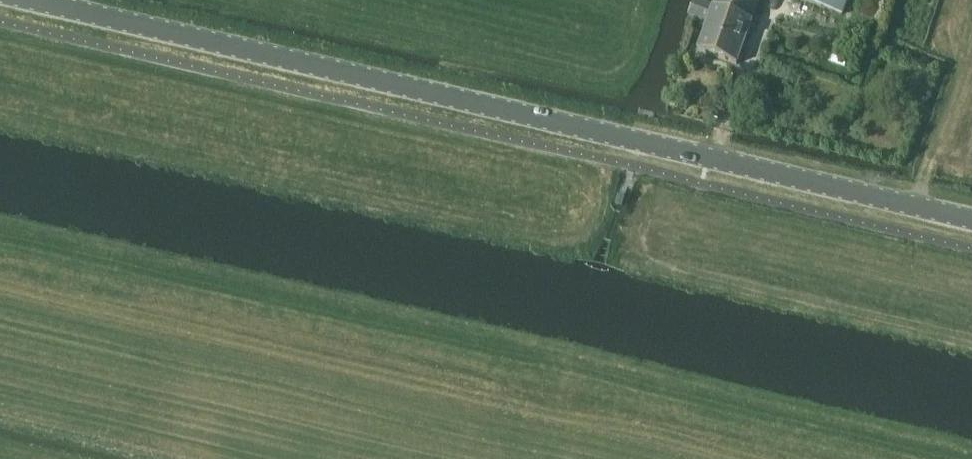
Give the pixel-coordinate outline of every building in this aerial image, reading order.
[(714,9),(696,2),(691,17),(709,24),(699,52),(738,65),(760,0),(717,0),(714,9)] [(842,15),(847,0),(799,0),(842,15)] [(624,196),(616,194),(614,201),(623,203),(624,196)]
